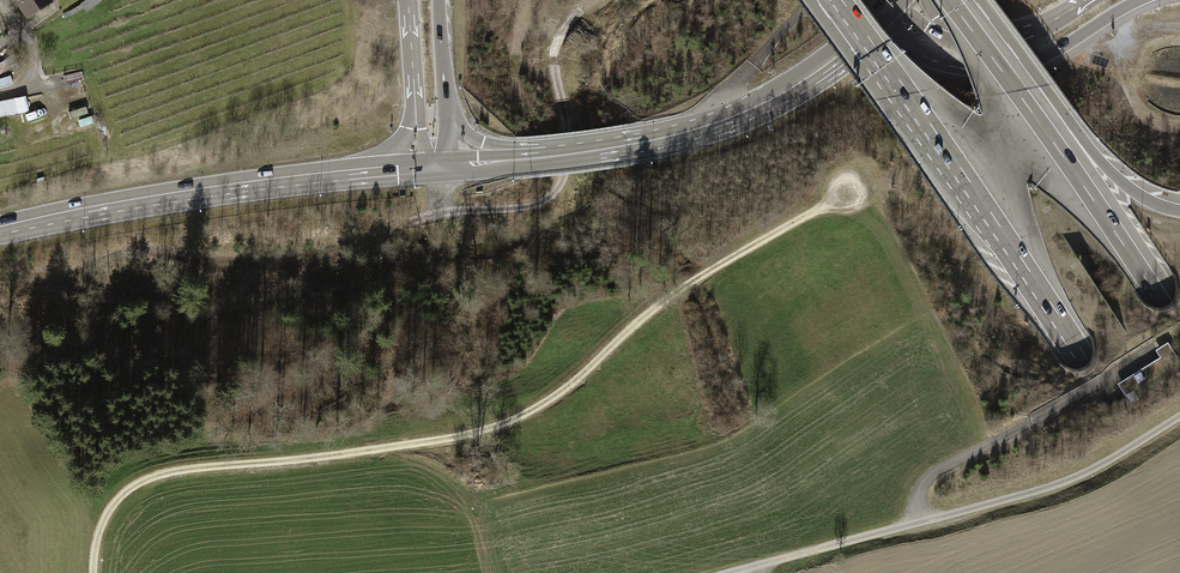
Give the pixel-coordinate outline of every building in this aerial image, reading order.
[(27,16),(50,2),(49,0),(17,0),(27,16)] [(15,98),(0,101),(0,117),(18,113),(15,98)] [(1169,344),(1158,350),(1163,358),(1120,384),(1131,402),(1179,371),(1179,361),(1169,344)]
